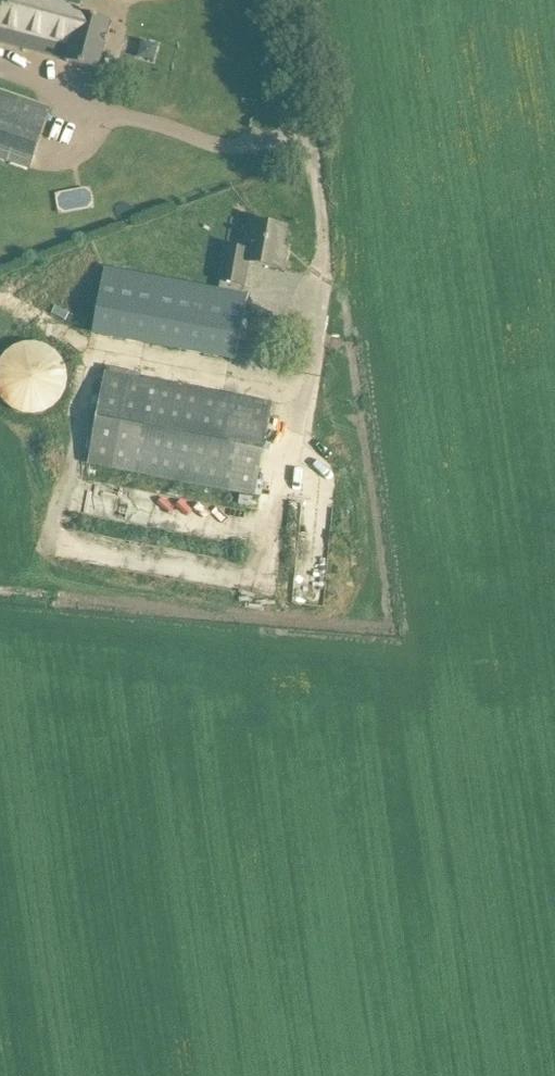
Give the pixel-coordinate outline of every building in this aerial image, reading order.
[(83,2),(76,0),(0,0),(0,27),(72,46),(67,61),(99,70),(112,21),(80,12),(83,2)] [(44,129),(52,108),(0,90),(0,157),(31,168),(44,129)] [(58,188),(58,209),(95,208),(94,187),(58,188)] [(227,246),(220,280),(244,285),(248,262),(284,269),(287,254),(282,253),(287,227),(253,221),(248,250),(227,246)] [(248,294),(227,290),(106,266),(94,328),(236,356),(248,294)] [(6,351),(0,359),(0,393),(1,395),(7,401),(14,407),(23,411),(34,413),(44,411),(53,407),(61,399),(66,390),(68,379),(67,368),(63,359),(56,351),(47,344),(36,342),(25,341),(15,346),(6,351)] [(271,404),(229,396),(105,373),(87,463),(255,494),(271,404)]
